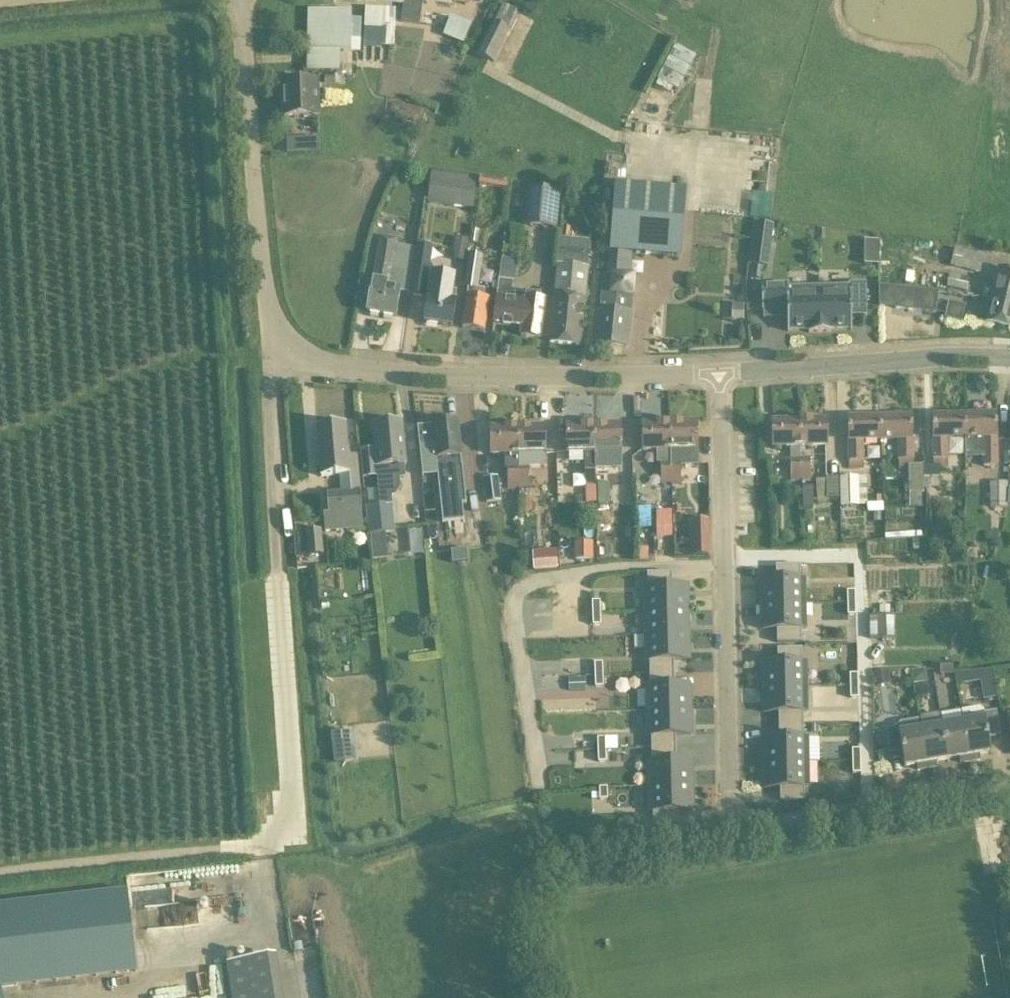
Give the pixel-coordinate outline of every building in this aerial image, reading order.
[(336,1),(355,2),(404,5),(401,24),(420,26),(423,0),(336,0),(336,1)] [(508,24),(515,10),(500,3),(494,18),(508,24)] [(381,42),(394,44),(395,26),(395,10),(383,9),(365,8),(363,44),(381,46),(381,42)] [(308,9),(306,72),(338,73),(338,54),(350,54),(350,52),(358,53),(358,40),(361,40),(362,18),(352,18),(352,9),(334,10),(308,9)] [(450,17),(443,36),(463,44),(471,25),(450,17)] [(494,64),(510,32),(491,22),(476,55),(494,64)] [(678,89),(697,55),(675,42),(655,76),(678,89)] [(318,116),(316,82),(283,84),(284,117),(318,116)] [(316,138),(304,139),(305,153),(317,152),(316,138)] [(439,207),(439,206),(473,209),(477,179),(475,178),(475,176),(432,172),(432,173),(431,173),(427,206),(439,207)] [(506,191),(507,183),(479,179),(478,187),(506,191)] [(616,182),(610,251),(633,253),(681,257),(687,188),(616,182)] [(556,230),(560,192),(526,189),(523,226),(556,230)] [(752,264),(766,265),(768,223),(754,222),(752,264)] [(585,286),(584,286),(585,269),(587,269),(588,254),(589,241),(572,240),(559,239),(558,252),(550,344),(580,346),(585,286)] [(861,263),(878,262),(878,239),(860,240),(861,263)] [(466,263),(469,242),(457,240),(454,262),(466,263)] [(366,312),(382,315),(394,246),(379,243),(373,280),(372,280),(366,312)] [(417,250),(411,293),(410,296),(425,298),(430,258),(432,247),(417,245),(417,250)] [(401,292),(411,293),(417,250),(394,246),(382,315),(396,317),(401,292)] [(985,256),(954,249),(950,266),(980,274),(985,256)] [(600,310),(597,342),(631,346),(634,313),(632,313),(636,275),(632,275),(633,253),(610,251),(609,275),(605,275),(602,310),(600,310)] [(469,254),(468,259),(463,287),(468,288),(462,329),(484,332),(489,300),(484,299),(485,290),(478,290),(480,279),(483,256),(469,254)] [(512,280),(513,259),(498,258),(497,279),(512,280)] [(999,268),(998,269),(991,299),(1009,303),(1009,270),(999,268)] [(429,288),(430,288),(424,324),(452,328),(456,302),(455,302),(457,292),(452,291),(454,277),(431,274),(429,288)] [(969,279),(949,275),(946,288),(966,292),(969,279)] [(512,289),(513,283),(499,281),(493,325),(523,329),(522,337),(540,339),(545,301),(540,300),(541,293),(512,289)] [(851,286),(819,286),(820,331),(852,331),(851,309),(867,308),(866,284),(851,284),(851,286)] [(787,285),(762,286),(763,310),(787,310),(788,332),(820,331),(819,286),(787,287),(787,285)] [(878,307),(894,309),(936,314),(938,292),(878,286),(878,307)] [(946,299),(941,317),(959,321),(963,304),(946,299)] [(985,322),(1009,328),(1009,303),(991,299),(985,322)] [(996,415),(964,416),(964,438),(982,438),(982,468),(999,467),(998,438),(997,437),(996,415)] [(949,459),(948,439),(964,438),(964,416),(931,416),(932,439),(932,460),(949,459)] [(911,417),(880,418),(880,440),(897,440),(897,460),(914,460),(914,440),(912,439),(911,417)] [(847,419),(848,441),(848,462),(864,461),(864,440),(880,440),(880,418),(847,419)] [(827,419),(799,420),(800,447),(828,446),(827,419)] [(800,447),(799,420),(771,421),(772,448),(790,447),(790,482),(801,482),(800,458),(800,447)] [(377,477),(381,506),(366,507),(369,535),(370,535),(372,560),(374,560),(374,568),(388,567),(387,559),(388,558),(385,532),(394,532),(391,497),(395,497),(400,490),(400,480),(405,479),(404,465),(406,465),(402,423),(373,425),(375,450),(361,452),(363,478),(377,477)] [(434,426),(418,428),(420,453),(421,453),(422,461),(436,459),(443,525),(463,523),(462,506),(466,505),(460,457),(462,456),(458,423),(434,425),(434,426)] [(697,423),(670,424),(670,450),(671,466),(680,466),(698,465),(698,450),(697,423)] [(347,424),(318,426),(322,477),(351,475),(352,492),(360,491),(361,491),(358,455),(349,456),(347,424)] [(670,424),(641,425),(642,451),(656,451),(657,464),(660,463),(660,486),(671,485),(671,466),(670,450),(670,424)] [(621,425),(594,426),(594,452),(622,452),(621,425)] [(594,426),(566,427),(567,453),(584,453),(585,487),(595,486),(594,463),(594,452),(594,426)] [(546,427),(517,428),(518,455),(518,465),(518,489),(529,489),(529,467),(545,467),(545,454),(546,454),(546,427)] [(517,428),(490,428),(491,456),(505,455),(506,469),(508,469),(508,465),(518,465),(518,455),(517,428)] [(811,482),(810,458),(800,458),(801,482),(811,482)] [(518,489),(518,465),(508,465),(508,469),(509,490),(518,489)] [(922,494),(923,494),(922,465),(906,465),(907,493),(908,493),(908,508),(922,508),(922,494)] [(680,466),(671,466),(671,485),(680,485),(680,466)] [(502,502),(499,476),(482,479),(485,504),(502,502)] [(857,477),(840,478),(841,507),(858,505),(857,477)] [(826,481),(816,481),(816,492),(817,492),(817,502),(827,502),(827,500),(839,500),(838,479),(826,479),(826,481)] [(989,509),(1008,509),(1008,482),(989,483),(989,509)] [(813,509),(813,487),(803,487),(803,510),(813,509)] [(364,527),(360,491),(352,492),(328,494),(330,515),(324,515),(326,530),(364,527)] [(521,520),(532,519),(531,498),(520,498),(521,520)] [(670,537),(671,510),(653,509),(652,537),(670,537)] [(298,532),(293,532),(295,556),(300,556),(308,555),(325,554),(323,530),(307,531),(298,532)] [(572,559),(592,558),(591,540),(572,541),(572,559)] [(693,556),(709,556),(709,541),(693,541),(693,556)] [(556,552),(533,553),(534,570),(557,569),(556,552)] [(776,580),(761,580),(762,605),(805,604),(804,579),(801,579),(801,566),(776,566),(776,580)] [(648,587),(644,587),(645,612),(688,611),(687,586),(673,587),(672,573),(647,573),(648,587)] [(334,598),(333,589),(322,590),(323,599),(334,598)] [(847,591),(848,603),(855,603),(855,591),(847,591)] [(592,602),(593,613),(601,613),(600,601),(592,602)] [(855,603),(848,603),(848,615),(856,615),(855,603)] [(805,604),(762,605),(762,630),(777,630),(777,643),(802,643),(802,629),(805,629),(805,604)] [(688,611),(645,612),(646,636),(689,635),(688,611)] [(601,613),(593,613),(593,626),(601,625),(601,613)] [(892,637),(891,615),(866,616),(867,638),(892,637)] [(689,635),(646,636),(646,661),(649,661),(650,674),(675,673),(674,660),(689,660),(689,635)] [(778,663),(763,663),(763,688),(806,687),(806,662),(803,662),(802,649),(777,649),(778,663)] [(595,675),(603,675),(602,663),(594,663),(595,675)] [(910,682),(926,680),(925,669),(908,671),(910,682)] [(898,671),(873,670),(872,684),(897,686),(898,671)] [(997,698),(992,670),(954,672),(957,686),(980,682),(984,700),(997,698)] [(650,686),(647,686),(647,712),(690,710),(690,685),(675,686),(675,673),(650,674),(650,686)] [(850,687),(858,686),(858,674),(850,674),(850,687)] [(603,687),(603,675),(595,675),(595,687),(603,687)] [(569,691),(584,691),(586,691),(585,678),(584,678),(569,679),(569,691)] [(858,698),(858,686),(850,687),(850,698),(858,698)] [(806,687),(763,688),(764,713),(779,713),(779,726),(804,725),(803,712),(807,712),(806,687)] [(961,711),(963,722),(969,762),(979,760),(978,755),(990,753),(987,738),(1001,736),(996,711),(985,712),(980,708),(961,711)] [(690,710),(647,712),(648,736),(651,736),(651,749),(676,748),(676,736),(691,735),(690,710)] [(963,722),(961,711),(941,715),(943,726),(941,726),(947,760),(958,758),(958,764),(969,762),(963,722)] [(939,716),(918,720),(926,769),(936,768),(935,762),(947,760),(941,726),(939,716)] [(926,769),(918,720),(901,722),(896,728),(886,730),(890,755),(901,753),(903,767),(915,765),(916,771),(926,769)] [(779,738),(764,739),(765,763),(808,763),(807,738),(804,738),(804,725),(779,726),(779,738)] [(597,739),(598,750),(606,750),(606,743),(605,738),(597,739)] [(617,738),(605,738),(606,743),(606,750),(617,750),(617,738)] [(652,762),(649,762),(649,787),(692,786),(692,761),(677,761),(676,748),(651,749),(652,762)] [(606,750),(598,750),(598,763),(606,762),(606,750)] [(852,750),(852,762),(860,762),(860,750),(852,750)] [(860,762),(852,762),(853,774),(861,774),(860,762)] [(808,763),(765,763),(765,788),(780,788),(780,802),(805,801),(805,788),(808,788),(808,763)] [(692,786),(649,787),(650,812),(653,812),(653,825),(678,825),(678,811),(693,811),(692,786)] [(608,800),(607,788),(599,788),(600,800),(608,800)] [(0,903),(0,988),(136,974),(128,889),(0,903)] [(227,997),(276,997),(270,955),(221,962),(227,997)]
